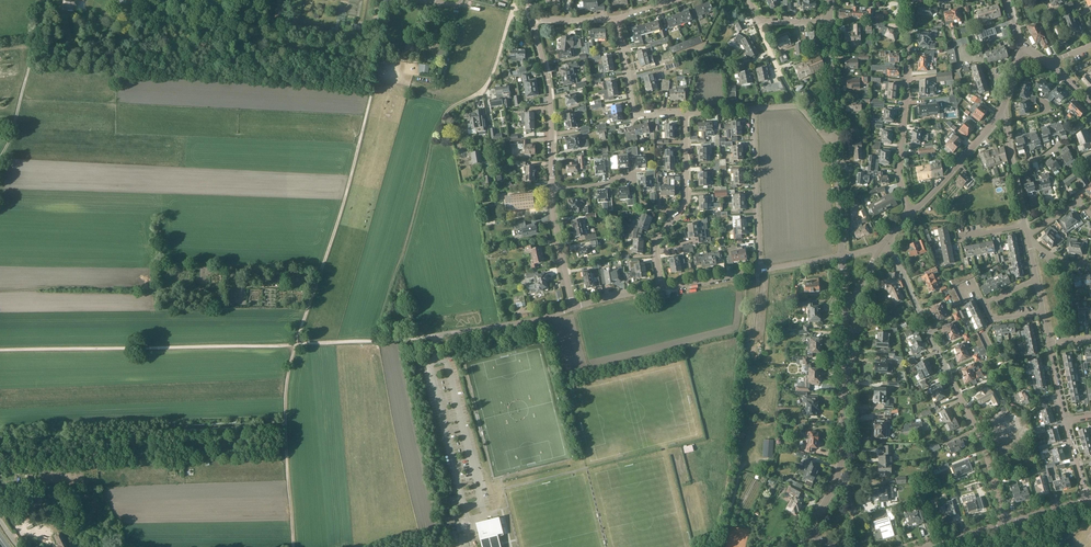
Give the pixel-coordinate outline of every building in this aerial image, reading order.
[(79,0),(69,0),(69,1),(61,1),(61,10),(62,10),(62,11),(70,11),(70,10),(72,10),(72,1),(79,2),(79,0)] [(586,0),(585,0),(585,1),(583,1),(584,10),(593,10),(593,11),(604,10),(604,4),(597,4),(597,0),(594,0),(586,1),(586,0)] [(709,2),(702,5),(705,14),(705,15),(709,14),(709,13),(712,11),(712,10),(715,9),(713,3),(710,4),(709,2)] [(788,4),(789,11),(793,11),(793,7),(798,7),(803,6),(804,9),(809,9),(809,8),(816,8),(816,7),(817,6),(817,4),(815,4),(815,2),(814,2),(797,3),(788,4)] [(1074,8),(1072,2),(1064,5),(1066,10),(1074,8)] [(702,5),(695,8),(699,20),(703,19),(702,16),(701,15),(705,14),(702,5)] [(997,5),(990,7),(991,12),(989,13),(991,20),(1001,17),(997,5)] [(990,7),(975,12),(979,23),(991,20),(989,13),(991,12),(990,7)] [(853,11),(852,18),(862,19),(866,19),(866,20),(873,21),(876,21),(876,20),(882,21),(883,21),(883,15),(876,15),(873,15),(874,10),(867,10),(867,11),(863,11),(863,12),(859,12),(857,11),(858,11),(858,8),(853,8),(853,11)] [(951,11),(953,21),(958,20),(958,22),(961,22),(960,14),(959,9),(956,10),(955,9),(953,10),(952,10),(951,11)] [(684,13),(681,14),(684,23),(685,24),(688,23),(688,22),(691,20),(692,21),(695,19),(693,14),(690,15),(688,11),(688,10),(683,12),(684,13)] [(840,10),(839,18),(852,19),(852,18),(853,11),(840,10)] [(1063,18),(1069,34),(1079,30),(1073,14),(1070,15),(1068,10),(1061,13),(1063,18)] [(953,21),(951,11),(944,12),(946,22),(946,25),(950,24),(953,23),(953,21)] [(681,14),(674,17),(677,25),(677,26),(681,25),(681,24),(684,23),(681,14)] [(673,27),(677,25),(674,17),(667,19),(670,28),(670,29),(674,28),(673,27)] [(735,23),(739,32),(744,29),(740,20),(735,23)] [(657,21),(651,23),(653,32),(660,30),(657,21)] [(880,34),(895,40),(898,33),(883,26),(883,23),(872,22),(872,28),(882,29),(880,34)] [(644,25),(647,34),(653,32),(651,23),(644,25)] [(1064,39),(1057,23),(1049,26),(1056,43),(1064,39)] [(1031,36),(1032,35),(1037,33),(1035,30),(1038,28),(1036,24),(1027,27),(1031,36)] [(639,27),(641,35),(647,34),(644,25),(639,27)] [(845,42),(860,41),(860,25),(854,26),(854,33),(844,33),(845,42)] [(1032,35),(1037,44),(1040,42),(1044,48),(1049,46),(1045,38),(1046,37),(1045,34),(1046,33),(1042,26),(1039,28),(1038,28),(1035,30),(1037,33),(1032,35)] [(632,29),(634,36),(633,37),(634,42),(639,41),(639,43),(636,43),(636,47),(644,45),(644,44),(641,35),(639,27),(632,29)] [(972,31),(972,30),(970,31),(971,35),(974,34),(975,35),(978,34),(980,40),(982,39),(983,44),(992,41),(990,36),(996,35),(994,28),(985,31),(984,29),(984,28),(972,31)] [(605,29),(598,30),(598,39),(606,39),(605,29)] [(919,34),(919,38),(919,39),(931,39),(934,39),(934,33),(937,33),(937,29),(931,29),(931,32),(919,32),(919,34)] [(591,43),(584,44),(585,48),(586,54),(586,55),(591,54),(589,46),(595,46),(595,40),(598,39),(598,30),(590,31),(590,40),(591,40),(591,43)] [(809,32),(810,46),(819,46),(818,31),(809,32)] [(742,46),(742,45),(745,50),(753,45),(751,41),(752,41),(750,36),(745,39),(743,37),(738,34),(733,42),(739,45),(739,44),(742,46)] [(779,40),(776,41),(780,50),(784,48),(784,49),(791,46),(787,36),(779,39),(779,40)] [(562,37),(560,51),(573,49),(573,44),(570,44),(571,38),(562,37)] [(667,39),(649,44),(651,48),(668,43),(667,39)] [(919,46),(928,46),(928,49),(935,49),(935,44),(933,44),(933,42),(934,42),(934,39),(931,39),(919,39),(919,43),(919,46)] [(946,43),(947,45),(947,47),(954,50),(955,47),(954,41),(946,43)] [(997,44),(998,50),(1000,60),(1004,59),(1004,60),(1007,59),(1007,58),(1008,57),(1006,53),(1008,52),(1007,48),(1005,49),(1005,48),(1004,48),(1004,46),(1001,47),(1000,43),(997,44)] [(758,54),(753,45),(745,50),(747,53),(746,54),(749,59),(758,54)] [(558,52),(559,59),(574,57),(573,49),(560,51),(558,52)] [(637,53),(639,60),(652,56),(651,53),(650,49),(646,50),(637,53)] [(517,62),(521,62),(521,63),(524,63),(524,59),(525,59),(526,51),(518,50),(517,62)] [(994,51),(991,52),(994,61),(997,60),(998,62),(1001,61),(1000,60),(998,50),(994,51)] [(885,63),(885,66),(889,65),(890,65),(895,65),(895,62),(898,62),(898,54),(885,54),(885,51),(880,51),(880,57),(883,57),(889,57),(889,63),(885,63)] [(994,62),(994,61),(991,52),(983,54),(984,59),(986,58),(988,63),(991,62),(991,63),(994,62)] [(586,55),(587,60),(587,61),(595,60),(595,63),(598,62),(603,61),(603,65),(612,63),(611,56),(602,57),(602,58),(601,58),(600,53),(599,53),(591,54),(586,55)] [(650,65),(649,61),(653,60),(652,56),(639,60),(641,67),(650,65)] [(820,56),(806,62),(811,74),(825,69),(820,56)] [(927,64),(934,64),(934,62),(934,60),(927,60),(927,56),(919,56),(919,59),(919,63),(927,63),(927,64)] [(850,69),(850,71),(854,71),(853,69),(857,69),(857,59),(845,60),(845,69),(850,69)] [(567,68),(561,69),(563,77),(575,76),(576,75),(575,67),(580,67),(579,62),(566,64),(567,68)] [(794,67),(799,79),(807,76),(806,76),(811,74),(806,62),(794,67)] [(919,63),(918,70),(927,70),(927,66),(930,67),(930,66),(933,67),(933,66),(936,66),(936,62),(934,62),(934,64),(927,64),(927,63),(919,63)] [(599,66),(599,70),(604,69),(605,73),(614,71),(612,63),(603,65),(599,66)] [(429,66),(421,65),(420,73),(428,74),(429,66)] [(889,75),(898,75),(898,68),(889,68),(889,65),(885,66),(871,66),(871,71),(889,70),(889,75)] [(970,66),(973,74),(982,72),(982,71),(983,70),(982,68),(981,68),(980,65),(975,66),(975,65),(970,66)] [(769,80),(767,67),(756,70),(758,82),(769,80)] [(750,71),(739,73),(741,86),(752,84),(750,71)] [(936,74),(937,82),(952,81),(952,72),(939,73),(937,74),(936,74)] [(982,72),(973,74),(972,75),(973,78),(974,78),(975,81),(984,78),(984,77),(985,77),(984,74),(983,75),(982,72)] [(643,77),(645,85),(658,81),(661,80),(660,77),(658,77),(657,73),(654,75),(643,77)] [(525,82),(526,90),(538,88),(537,84),(536,84),(536,80),(529,82),(528,74),(530,74),(522,75),(523,83),(525,82)] [(577,83),(576,75),(575,76),(563,77),(564,85),(577,83)] [(1089,88),(1090,86),(1090,79),(1087,75),(1082,80),(1089,88)] [(860,89),(859,84),(862,84),(869,84),(869,81),(870,81),(871,77),(871,76),(862,76),(862,80),(847,80),(847,89),(860,89)] [(985,81),(984,78),(975,81),(977,87),(986,85),(986,84),(987,83),(986,81),(985,81)] [(1043,92),(1045,93),(1044,99),(1047,100),(1047,99),(1054,89),(1052,88),(1052,85),(1046,83),(1046,80),(1041,79),(1040,82),(1037,81),(1035,87),(1043,90),(1043,92)] [(604,90),(605,90),(608,90),(617,88),(615,81),(606,82),(606,83),(603,83),(604,90)] [(659,85),(658,81),(645,85),(647,92),(658,89),(656,85),(659,85)] [(1022,98),(1023,100),(1035,100),(1036,97),(1030,95),(1031,92),(1028,92),(1031,83),(1025,82),(1024,85),(1021,84),(1019,90),(1022,90),(1020,97),(1022,98)] [(885,87),(885,91),(896,92),(897,85),(888,84),(888,88),(885,87)] [(977,87),(966,91),(967,91),(970,93),(978,91),(979,94),(984,93),(984,94),(989,93),(988,91),(989,90),(988,87),(987,87),(986,85),(977,87)] [(496,86),(496,88),(495,88),(497,99),(499,99),(500,105),(498,106),(499,111),(503,110),(505,115),(506,115),(505,110),(505,108),(502,87),(500,87),(499,86),(496,86)] [(509,90),(508,86),(502,87),(505,108),(510,108),(509,101),(508,101),(507,98),(511,98),(510,90),(509,90)] [(677,90),(677,100),(685,99),(684,90),(687,90),(687,86),(677,86),(677,90)] [(539,92),(538,88),(526,90),(527,97),(538,96),(537,92),(539,92)] [(608,94),(609,98),(618,96),(617,88),(608,90),(605,90),(605,95),(608,94)] [(1056,89),(1054,89),(1047,99),(1050,102),(1054,97),(1056,99),(1058,97),(1062,101),(1065,99),(1064,99),(1068,94),(1064,90),(1062,92),(1057,88),(1056,89)] [(806,105),(813,101),(812,99),(811,99),(807,92),(805,90),(799,95),(800,97),(801,97),(805,103),(805,104),(806,105)] [(887,99),(896,99),(896,92),(885,91),(884,95),(887,95),(887,99)] [(575,95),(565,96),(567,105),(577,103),(575,95)] [(957,106),(957,103),(957,100),(956,98),(956,96),(949,96),(949,104),(953,103),(954,106),(957,106)] [(972,107),(976,110),(985,116),(987,114),(986,112),(988,110),(981,105),(983,102),(981,101),(974,96),(971,100),(975,103),(972,107)] [(1036,104),(1035,100),(1023,100),(1023,102),(1020,103),(1021,109),(1019,110),(1020,116),(1026,114),(1026,115),(1029,115),(1028,109),(1030,108),(1030,105),(1036,104)] [(1067,116),(1070,118),(1081,106),(1076,101),(1069,108),(1072,111),(1069,113),(1070,113),(1067,116)] [(846,103),(846,110),(846,112),(861,111),(861,103),(846,103)] [(917,108),(917,111),(918,113),(919,114),(919,116),(939,114),(938,103),(918,105),(918,107),(917,108)] [(606,112),(608,112),(608,115),(611,115),(621,113),(620,106),(611,107),(611,108),(605,109),(606,112)] [(1072,120),(1076,116),(1076,115),(1079,118),(1086,112),(1081,106),(1070,118),(1072,120)] [(476,114),(475,114),(477,129),(477,133),(487,131),(484,116),(482,117),(481,110),(476,111),(476,114)] [(980,121),(981,119),(983,119),(985,116),(976,110),(972,115),(980,121)] [(529,113),(525,114),(526,122),(534,121),(533,112),(528,112),(529,113)] [(577,113),(564,116),(565,123),(575,121),(574,118),(578,117),(577,113)] [(623,121),(621,113),(611,115),(611,119),(613,119),(614,123),(623,121)] [(477,133),(476,129),(477,129),(475,114),(469,115),(471,129),(468,130),(469,135),(477,133)] [(967,120),(963,125),(970,132),(975,127),(967,120)] [(518,127),(526,126),(526,132),(531,132),(531,130),(534,130),(534,121),(526,122),(518,123),(518,127)] [(575,125),(575,121),(565,123),(566,130),(578,127),(578,124),(575,125)] [(705,132),(706,132),(709,132),(710,134),(714,134),(714,131),(712,131),(712,127),(714,127),(713,123),(712,123),(705,124),(705,132)] [(1055,124),(1051,124),(1054,136),(1060,135),(1061,138),(1062,140),(1067,138),(1066,134),(1068,134),(1067,132),(1066,132),(1065,128),(1064,129),(1062,123),(1055,125),(1055,124)] [(1074,127),(1069,131),(1073,135),(1083,127),(1079,123),(1077,125),(1074,127)] [(647,124),(641,125),(643,134),(646,133),(646,134),(649,134),(647,124)] [(1049,137),(1054,136),(1051,124),(1048,125),(1048,126),(1041,128),(1043,134),(1042,134),(1044,145),(1050,143),(1050,141),(1049,137)] [(641,125),(634,127),(636,136),(639,135),(640,136),(643,135),(643,134),(641,125)] [(966,137),(970,132),(963,125),(959,131),(966,137)] [(628,133),(627,133),(628,137),(629,137),(633,137),(636,137),(636,136),(634,127),(627,128),(628,133)] [(490,129),(491,141),(502,139),(501,134),(496,134),(495,129),(490,129)] [(731,136),(741,136),(741,129),(731,129),(727,130),(727,139),(731,139),(731,136)] [(912,136),(912,137),(929,138),(929,136),(924,135),(924,131),(913,130),(912,136)] [(1090,134),(1088,135),(1086,130),(1077,135),(1083,151),(1088,150),(1087,149),(1090,147),(1089,144),(1089,143),(1090,146),(1090,135),(1090,134)] [(946,138),(950,141),(958,148),(960,144),(961,142),(955,136),(956,134),(953,131),(946,138)] [(1029,133),(1026,134),(1029,145),(1034,144),(1035,147),(1036,147),(1036,149),(1042,148),(1040,138),(1038,138),(1037,132),(1029,134),(1029,133)] [(1024,147),(1029,145),(1026,134),(1023,135),(1023,136),(1016,138),(1017,144),(1016,144),(1019,154),(1025,152),(1024,150),(1025,150),(1024,147)] [(566,139),(567,144),(581,142),(580,139),(579,139),(578,136),(572,137),(570,137),(570,138),(566,139)] [(510,145),(518,144),(518,150),(524,150),(524,157),(531,157),(531,154),(535,154),(535,146),(527,145),(527,139),(513,139),(510,139),(510,145)] [(568,150),(572,149),(572,150),(574,150),(574,149),(580,148),(580,145),(584,144),(583,141),(581,142),(567,144),(568,150)] [(950,141),(945,146),(953,153),(958,148),(950,141)] [(719,142),(719,146),(725,146),(725,148),(727,147),(728,147),(729,148),(730,148),(731,149),(731,150),(732,150),(732,154),(742,154),(742,146),(732,147),(732,143),(725,143),(725,142),(719,142)] [(853,150),(854,151),(861,150),(862,150),(861,143),(848,144),(849,151),(849,150),(853,150)] [(637,146),(632,148),(632,158),(636,157),(637,169),(646,168),(646,163),(648,163),(647,158),(646,158),(645,155),(638,156),(637,146)] [(619,168),(629,168),(629,160),(632,160),(632,158),(632,148),(631,148),(631,147),(625,149),(625,155),(619,156),(619,168)] [(1067,165),(1066,165),(1069,162),(1071,164),(1075,161),(1071,155),(1072,154),(1067,147),(1060,152),(1062,154),(1058,158),(1064,167),(1067,165)] [(1004,148),(998,150),(1002,163),(1007,161),(1004,148)] [(663,149),(663,157),(665,157),(674,157),(675,157),(675,153),(674,153),(674,151),(669,151),(669,149),(663,149)] [(854,151),(854,161),(862,160),(861,150),(854,151)] [(998,150),(991,152),(996,165),(1002,163),(998,150)] [(988,168),(996,165),(991,152),(989,153),(989,151),(983,153),(988,168)] [(471,153),(472,161),(469,162),(469,165),(481,163),(480,152),(471,153)] [(567,173),(573,173),(574,174),(575,173),(576,173),(577,172),(577,169),(579,169),(579,170),(585,170),(584,153),(577,154),(578,157),(579,164),(577,164),(574,164),(574,163),(570,163),(570,165),(567,165),(567,173)] [(1080,158),(1084,166),(1090,162),(1090,153),(1080,158)] [(594,159),(595,162),(596,175),(606,174),(605,167),(609,167),(608,154),(602,155),(602,159),(598,159),(594,159)] [(729,158),(729,163),(733,163),(733,161),(743,161),(742,154),(732,154),(733,158),(729,158)] [(699,155),(699,163),(711,163),(711,155),(707,155),(699,155)] [(867,167),(867,171),(868,171),(868,170),(873,171),(874,171),(877,172),(878,163),(889,164),(890,158),(881,157),(880,161),(876,160),(876,162),(874,162),(875,156),(869,156),(867,167)] [(1062,169),(1064,167),(1058,158),(1053,161),(1051,158),(1044,163),(1050,170),(1051,169),(1055,175),(1059,172),(1058,171),(1061,168),(1062,169)] [(929,171),(931,178),(943,176),(940,163),(936,164),(935,161),(929,162),(930,165),(931,171),(929,171)] [(918,181),(931,178),(929,171),(931,171),(930,165),(916,168),(918,181)] [(731,174),(734,174),(734,178),(744,178),(743,171),(738,171),(738,168),(730,169),(731,174)] [(873,181),(874,177),(874,171),(873,171),(868,170),(868,171),(867,171),(867,175),(864,174),(857,173),(855,185),(863,186),(864,182),(869,183),(869,181),(873,181)] [(1083,188),(1089,184),(1079,170),(1063,181),(1067,187),(1070,184),(1070,183),(1076,179),(1077,180),(1078,179),(1083,186),(1082,186),(1083,188)] [(656,178),(655,171),(653,172),(647,172),(646,172),(646,178),(641,178),(641,188),(651,188),(651,179),(656,178)] [(874,177),(878,177),(879,184),(888,183),(888,176),(883,176),(883,172),(878,173),(878,172),(877,172),(874,171),(874,177)] [(956,181),(962,186),(964,185),(968,189),(975,181),(972,177),(970,179),(966,175),(966,174),(964,172),(956,181)] [(1049,173),(1041,176),(1042,179),(1036,181),(1039,191),(1043,190),(1042,190),(1046,189),(1047,191),(1052,189),(1051,187),(1057,185),(1056,183),(1051,175),(1049,176),(1049,173)] [(661,191),(674,191),(674,190),(674,187),(671,187),(671,180),(674,180),(674,176),(667,176),(668,187),(664,187),(662,187),(661,187),(661,191)] [(737,187),(737,185),(744,185),(744,178),(734,178),(734,182),(731,182),(732,187),(737,187)] [(1036,192),(1039,191),(1036,181),(1031,182),(1030,179),(1022,181),(1025,189),(1026,189),(1028,196),(1033,195),(1032,192),(1036,191),(1036,192)] [(628,200),(628,206),(634,206),(633,193),(629,194),(629,187),(619,187),(620,200),(628,200)] [(613,211),(612,199),(608,199),(607,190),(597,191),(598,203),(604,203),(605,212),(613,211)] [(735,193),(735,194),(735,196),(735,203),(745,202),(745,195),(739,195),(739,193),(735,193)] [(533,194),(505,197),(506,212),(535,209),(533,194)] [(890,194),(880,200),(885,210),(886,210),(896,205),(890,194)] [(699,197),(699,204),(713,203),(713,195),(710,195),(710,197),(699,197)] [(568,200),(569,209),(574,208),(574,213),(579,212),(579,208),(580,208),(580,203),(584,203),(584,199),(568,200)] [(885,210),(880,200),(869,206),(874,216),(885,210)] [(735,203),(732,203),(733,210),(738,210),(738,212),(743,212),(742,209),(745,209),(745,202),(735,203)] [(1072,213),(1067,217),(1073,226),(1075,229),(1083,224),(1078,216),(1075,218),(1072,213)] [(640,214),(638,220),(650,224),(652,218),(642,214),(640,214)] [(860,227),(853,231),(856,239),(869,234),(866,225),(862,227),(861,224),(867,221),(864,215),(856,218),(858,225),(859,225),(860,227)] [(740,216),(732,217),(733,228),(736,228),(746,227),(747,227),(747,222),(746,222),(746,220),(740,221),(740,216)] [(1067,217),(1061,221),(1064,225),(1062,227),(1066,233),(1069,231),(1068,229),(1073,226),(1067,217)] [(572,221),(573,225),(572,226),(572,229),(573,229),(573,230),(574,230),(587,227),(586,223),(585,219),(582,220),(578,220),(572,221)] [(513,222),(514,226),(520,225),(521,229),(518,229),(520,235),(524,234),(524,236),(538,233),(536,224),(527,226),(526,220),(513,222)] [(629,232),(628,233),(633,234),(641,235),(643,229),(644,230),(647,231),(650,224),(638,220),(636,227),(631,225),(630,227),(627,226),(625,231),(629,232)] [(688,225),(689,232),(690,232),(699,231),(703,230),(702,223),(688,225)] [(575,237),(585,235),(588,235),(587,230),(591,230),(590,226),(587,227),(574,230),(575,237)] [(1043,239),(1047,243),(1055,236),(1050,231),(1053,229),(1050,226),(1045,232),(1047,234),(1043,239)] [(736,228),(733,228),(734,239),(741,239),(741,235),(746,234),(746,227),(736,228)] [(688,238),(689,238),(690,239),(697,238),(698,243),(706,242),(705,230),(703,230),(699,231),(690,232),(689,232),(688,233),(688,238)] [(631,246),(633,246),(643,247),(644,240),(642,240),(640,240),(641,235),(633,234),(628,233),(628,237),(628,239),(632,239),(631,245),(631,246)] [(1007,237),(1008,244),(1016,242),(1015,235),(1007,237)] [(1059,240),(1055,236),(1047,243),(1052,248),(1056,243),(1059,246),(1064,240),(1062,238),(1059,240)] [(577,249),(578,256),(591,254),(590,249),(591,248),(599,247),(597,239),(590,240),(591,246),(577,249)] [(1069,253),(1076,254),(1077,243),(1077,240),(1068,239),(1067,246),(1070,247),(1069,253)] [(908,251),(908,252),(908,253),(909,255),(910,255),(910,257),(915,255),(915,256),(927,252),(922,240),(918,242),(919,242),(916,243),(910,245),(910,247),(909,250),(908,251)] [(1083,248),(1086,249),(1087,241),(1084,241),(1083,244),(1077,243),(1076,254),(1082,255),(1083,248)] [(992,242),(985,244),(987,254),(994,253),(992,242)] [(1016,242),(1008,244),(1010,251),(1018,249),(1016,242)] [(978,245),(980,255),(987,254),(985,244),(978,245)] [(531,253),(532,257),(542,255),(541,247),(534,249),(533,245),(524,248),(525,251),(529,250),(530,253),(531,253)] [(941,247),(942,253),(951,252),(950,245),(941,247)] [(971,247),(973,257),(980,255),(978,245),(971,247)] [(729,255),(731,255),(733,262),(740,261),(738,251),(737,248),(737,247),(728,248),(729,255)] [(742,247),(737,248),(738,251),(740,261),(747,260),(745,250),(743,250),(742,247)] [(967,258),(964,259),(965,266),(969,265),(967,258),(973,257),(971,247),(964,248),(967,258)] [(1011,257),(1011,258),(1019,256),(1018,249),(1010,251),(1011,257)] [(707,257),(709,266),(716,265),(714,253),(711,253),(711,256),(707,257)] [(695,265),(702,264),(702,268),(709,266),(707,257),(707,254),(693,256),(695,265)] [(544,262),(542,255),(532,257),(533,261),(531,261),(532,264),(531,264),(532,268),(538,267),(537,264),(544,262)] [(669,259),(670,266),(680,265),(684,264),(684,263),(683,259),(684,259),(683,255),(678,256),(678,258),(669,259)] [(1011,258),(1012,265),(1021,263),(1019,256),(1011,258)] [(1012,265),(1014,271),(1022,269),(1021,263),(1012,265)] [(644,264),(632,266),(633,273),(645,271),(644,264)] [(680,265),(670,266),(672,273),(681,272),(680,265)] [(618,270),(611,271),(614,283),(615,282),(615,283),(619,282),(620,281),(619,273),(622,272),(621,266),(618,267),(618,270)] [(933,276),(938,273),(935,268),(924,272),(926,276),(927,278),(933,276)] [(614,283),(611,271),(604,272),(603,269),(600,270),(601,276),(605,276),(606,285),(614,283)] [(1012,275),(1009,276),(1014,275),(1015,278),(1015,280),(1019,280),(1018,278),(1023,277),(1022,270),(1022,269),(1014,271),(1010,272),(1012,275)] [(537,270),(528,272),(529,278),(533,277),(534,280),(535,280),(536,284),(546,282),(548,282),(546,274),(539,276),(537,270)] [(584,277),(584,280),(594,278),(593,274),(592,275),(591,270),(582,272),(583,277),(584,277)] [(627,276),(627,279),(637,278),(637,279),(646,278),(645,271),(633,273),(626,274),(627,276)] [(998,275),(1003,286),(1010,283),(1006,276),(1003,277),(1001,274),(998,275)] [(1003,286),(998,275),(992,278),(994,282),(993,282),(997,289),(1003,286)] [(1074,277),(1076,289),(1086,287),(1083,275),(1074,277)] [(600,277),(594,278),(584,280),(586,289),(592,288),(593,289),(594,289),(595,289),(596,288),(596,287),(602,286),(600,277)] [(934,279),(926,283),(927,287),(926,288),(929,293),(932,292),(933,292),(935,291),(935,290),(939,289),(936,282),(940,280),(939,278),(934,279)] [(900,284),(902,288),(904,287),(901,280),(899,279),(898,283),(895,284),(894,284),(895,282),(882,280),(881,288),(885,288),(885,290),(887,290),(889,294),(890,294),(895,305),(904,301),(899,289),(897,289),(896,286),(900,284)] [(991,292),(997,289),(993,282),(990,283),(989,280),(986,281),(987,285),(991,292)] [(548,290),(546,282),(536,284),(534,285),(535,293),(548,290)] [(819,292),(818,282),(813,282),(813,283),(805,284),(806,288),(804,288),(804,293),(819,292)] [(984,296),(991,292),(987,285),(981,288),(984,296)] [(799,287),(794,287),(793,299),(798,299),(798,296),(802,296),(802,293),(798,293),(799,287)] [(806,306),(808,306),(809,310),(807,310),(808,315),(820,314),(820,310),(821,310),(821,306),(812,307),(812,300),(808,300),(808,299),(803,299),(798,299),(799,306),(802,306),(802,305),(806,304),(806,306)] [(968,301),(964,303),(966,308),(968,307),(969,311),(977,307),(974,301),(970,303),(968,301)] [(933,316),(935,315),(943,311),(940,304),(930,309),(933,316)] [(980,313),(977,307),(969,311),(972,317),(980,313)] [(1079,322),(1090,321),(1089,310),(1088,310),(1088,308),(1078,309),(1079,322)] [(938,321),(946,317),(943,311),(935,315),(938,321)] [(980,313),(972,317),(975,322),(983,319),(980,313)] [(808,319),(809,319),(809,322),(821,321),(820,314),(808,315),(808,319)] [(985,325),(983,319),(975,322),(978,329),(985,325)] [(1020,330),(1017,331),(1018,335),(1025,334),(1033,332),(1032,325),(1029,326),(1029,323),(1023,325),(1024,331),(1021,331),(1020,330)] [(948,334),(956,330),(953,324),(943,328),(946,335),(948,334)] [(909,337),(913,346),(920,342),(921,342),(919,336),(918,337),(917,335),(913,337),(910,330),(904,333),(907,338),(909,337)] [(951,340),(959,336),(956,330),(948,334),(951,340)] [(1033,332),(1025,334),(1026,336),(1027,341),(1035,339),(1033,332)] [(877,333),(877,340),(888,341),(888,337),(891,337),(891,334),(877,333)] [(808,346),(822,346),(822,338),(810,337),(810,341),(808,341),(808,345),(808,346)] [(1027,341),(1028,348),(1036,346),(1035,339),(1027,341)] [(888,345),(888,341),(877,340),(876,347),(890,348),(890,345),(888,345)] [(909,347),(911,351),(915,349),(916,353),(924,349),(920,342),(913,346),(909,347)] [(954,348),(957,354),(957,355),(966,351),(970,349),(968,345),(964,346),(963,344),(954,348)] [(798,360),(800,360),(808,361),(808,358),(813,358),(813,353),(823,353),(823,350),(822,350),(822,346),(808,346),(808,350),(806,350),(806,357),(798,357),(798,360)] [(1029,355),(1030,354),(1033,356),(1036,356),(1035,354),(1038,353),(1036,346),(1028,348),(1029,355)] [(969,357),(966,351),(957,355),(957,354),(955,355),(959,362),(969,357)] [(1063,354),(1063,357),(1064,361),(1072,359),(1071,355),(1070,355),(1069,352),(1063,354)] [(1012,354),(1004,358),(1001,359),(1003,363),(1014,358),(1012,354)] [(905,361),(904,361),(904,364),(904,365),(910,362),(916,359),(914,356),(908,359),(905,361)] [(1041,359),(1035,360),(1035,358),(1029,359),(1031,365),(1029,365),(1030,368),(1042,366),(1041,359)] [(1072,359),(1064,361),(1065,368),(1073,366),(1072,359)] [(806,373),(806,376),(820,377),(820,373),(822,373),(822,369),(812,369),(813,365),(811,364),(808,364),(808,361),(800,360),(800,364),(802,364),(805,364),(805,367),(803,368),(803,371),(804,373),(806,373)] [(875,372),(892,373),(892,368),(888,368),(888,365),(891,365),(892,360),(886,360),(885,364),(875,364),(875,372)] [(915,366),(918,372),(921,371),(930,367),(927,360),(918,364),(918,365),(915,366)] [(961,370),(964,376),(972,373),(980,370),(980,369),(978,365),(976,366),(975,364),(961,370)] [(1043,373),(1042,366),(1030,368),(1031,375),(1035,374),(1043,373)] [(1073,366),(1065,368),(1067,375),(1077,373),(1076,368),(1074,369),(1073,366)] [(918,372),(921,380),(933,374),(930,367),(921,371),(918,372)] [(965,384),(970,381),(972,386),(977,384),(975,379),(984,375),(981,369),(980,369),(980,370),(972,373),(964,376),(962,377),(965,384)] [(1035,374),(1036,378),(1032,379),(1033,382),(1037,381),(1045,380),(1043,373),(1035,374)] [(1077,373),(1067,375),(1068,382),(1076,380),(1075,375),(1077,375),(1077,373)] [(795,391),(796,391),(807,392),(810,392),(811,384),(820,385),(820,377),(806,376),(805,376),(804,383),(800,383),(800,386),(796,386),(795,391)] [(920,384),(920,386),(921,386),(922,389),(928,386),(925,380),(919,383),(920,384)] [(1046,387),(1045,380),(1037,381),(1038,388),(1046,387)] [(1076,380),(1068,382),(1069,389),(1077,387),(1076,381),(1076,380)] [(930,387),(933,394),(942,391),(942,390),(940,385),(938,385),(938,384),(930,387)] [(1077,387),(1069,389),(1071,396),(1079,394),(1077,387)] [(991,398),(994,405),(1001,402),(994,390),(994,391),(992,392),(990,389),(986,391),(986,390),(980,393),(981,394),(976,396),(980,404),(991,398)] [(1018,395),(1017,396),(1020,403),(1021,402),(1023,405),(1025,403),(1026,405),(1033,402),(1030,398),(1031,397),(1029,393),(1028,391),(1027,390),(1024,391),(1018,394),(1018,395)] [(945,398),(942,391),(933,394),(937,402),(945,398)] [(1072,403),(1073,403),(1073,404),(1074,404),(1075,404),(1076,404),(1077,404),(1076,402),(1080,401),(1079,398),(1084,397),(1085,404),(1088,404),(1086,393),(1083,394),(1079,395),(1079,394),(1071,396),(1072,403)] [(885,400),(885,396),(874,395),(873,403),(884,403),(884,409),(893,409),(893,404),(890,404),(890,400),(885,400)] [(802,403),(806,403),(806,408),(818,408),(819,401),(817,401),(818,397),(803,396),(802,403)] [(1036,412),(1037,412),(1041,412),(1042,418),(1053,415),(1051,408),(1048,409),(1047,403),(1040,405),(1041,408),(1036,412)] [(1011,410),(1007,404),(1003,407),(1000,408),(1003,415),(1008,412),(1011,410)] [(806,412),(807,412),(807,416),(817,416),(818,412),(818,408),(806,408),(806,412)] [(940,412),(945,422),(953,418),(948,408),(940,412)] [(873,427),(874,427),(874,429),(887,430),(887,429),(887,425),(888,425),(888,421),(891,422),(891,413),(896,412),(897,409),(891,410),(885,410),(885,421),(874,421),(874,423),(873,424),(873,427)] [(922,417),(922,418),(931,414),(929,409),(917,414),(919,419),(922,417)] [(1053,415),(1042,418),(1044,425),(1054,422),(1053,415)] [(954,419),(953,418),(945,422),(950,431),(959,427),(954,419)] [(997,428),(1001,436),(1003,435),(1004,436),(1010,433),(1009,432),(1011,431),(1009,427),(1010,427),(1010,428),(1019,424),(1016,418),(1008,422),(1007,420),(999,424),(1000,426),(997,428)] [(922,429),(921,421),(915,422),(912,423),(908,424),(908,426),(909,431),(922,429)] [(873,438),(880,438),(880,439),(889,440),(890,429),(887,429),(887,430),(874,429),(874,431),(873,438)] [(1047,431),(1049,438),(1058,435),(1056,429),(1047,431)] [(1079,431),(1081,437),(1089,435),(1087,429),(1079,431)] [(807,435),(807,440),(818,440),(819,433),(805,432),(805,435),(807,435)] [(949,440),(954,437),(953,434),(947,437),(938,442),(939,444),(949,440)] [(1049,441),(1046,441),(1047,445),(1060,441),(1058,435),(1049,438),(1049,441)] [(1089,435),(1081,437),(1083,444),(1090,441),(1089,435)] [(818,448),(818,440),(807,440),(803,439),(803,443),(807,443),(807,448),(818,448)] [(947,445),(951,454),(961,450),(960,449),(965,446),(961,439),(947,445)] [(773,458),(774,440),(763,440),(762,458),(773,458)] [(1083,444),(1084,450),(1090,448),(1090,441),(1083,444)] [(940,449),(939,445),(929,445),(930,454),(940,449)] [(879,464),(891,463),(892,463),(891,446),(884,446),(885,456),(879,457),(879,464)] [(1052,454),(1053,457),(1063,454),(1061,448),(1049,451),(1050,454),(1052,454)] [(793,452),(797,454),(796,455),(807,459),(808,456),(808,455),(808,451),(804,451),(798,451),(795,450),(793,452)] [(1065,460),(1063,454),(1053,457),(1054,460),(1054,463),(1055,463),(1065,460)] [(972,471),(968,460),(951,466),(954,474),(960,472),(961,475),(972,471)] [(805,464),(803,470),(816,475),(818,471),(819,472),(821,467),(819,466),(820,464),(815,462),(815,463),(809,461),(808,465),(805,464)] [(891,474),(891,463),(879,464),(878,464),(879,473),(886,472),(886,474),(891,474)] [(937,473),(949,468),(947,464),(938,467),(939,469),(936,470),(937,473)] [(811,487),(816,477),(816,475),(803,470),(800,468),(798,472),(798,473),(801,474),(805,476),(803,479),(807,481),(806,485),(811,487)] [(1063,480),(1060,481),(1063,490),(1070,488),(1066,474),(1062,475),(1063,480)] [(1038,487),(1035,488),(1037,496),(1040,495),(1040,496),(1048,494),(1043,476),(1036,479),(1038,487)] [(1056,492),(1063,490),(1060,481),(1053,483),(1056,492)] [(786,491),(790,493),(789,494),(795,498),(794,500),(792,499),(786,509),(796,515),(802,504),(801,504),(804,500),(800,498),(802,496),(800,495),(802,492),(790,485),(786,491)] [(878,497),(879,502),(888,501),(887,495),(891,495),(891,486),(880,487),(880,488),(879,488),(879,490),(871,491),(871,498),(878,497)] [(1020,493),(1023,501),(1030,499),(1028,491),(1027,491),(1026,487),(1022,488),(1023,492),(1020,493)] [(1015,503),(1023,501),(1020,493),(1019,488),(1012,490),(1015,503)] [(44,501),(38,495),(30,503),(36,508),(40,505),(42,504),(41,503),(44,501)] [(967,501),(967,503),(966,504),(968,512),(970,512),(970,513),(983,509),(980,497),(974,499),(973,495),(961,499),(962,503),(967,501)] [(959,504),(957,498),(951,499),(951,501),(947,502),(946,497),(936,500),(938,508),(939,507),(941,511),(942,511),(944,517),(950,516),(956,515),(954,509),(956,508),(955,506),(959,504)] [(919,507),(904,512),(909,527),(924,522),(919,507)] [(887,514),(888,518),(873,522),(876,530),(880,528),(881,533),(880,533),(881,534),(882,533),(884,538),(890,536),(890,537),(893,536),(889,521),(895,520),(893,512),(887,514)] [(499,519),(482,523),(485,534),(480,535),(483,546),(500,546),(498,536),(503,535),(499,519)] [(64,542),(63,539),(60,533),(54,536),(59,546),(66,546),(64,542)]
